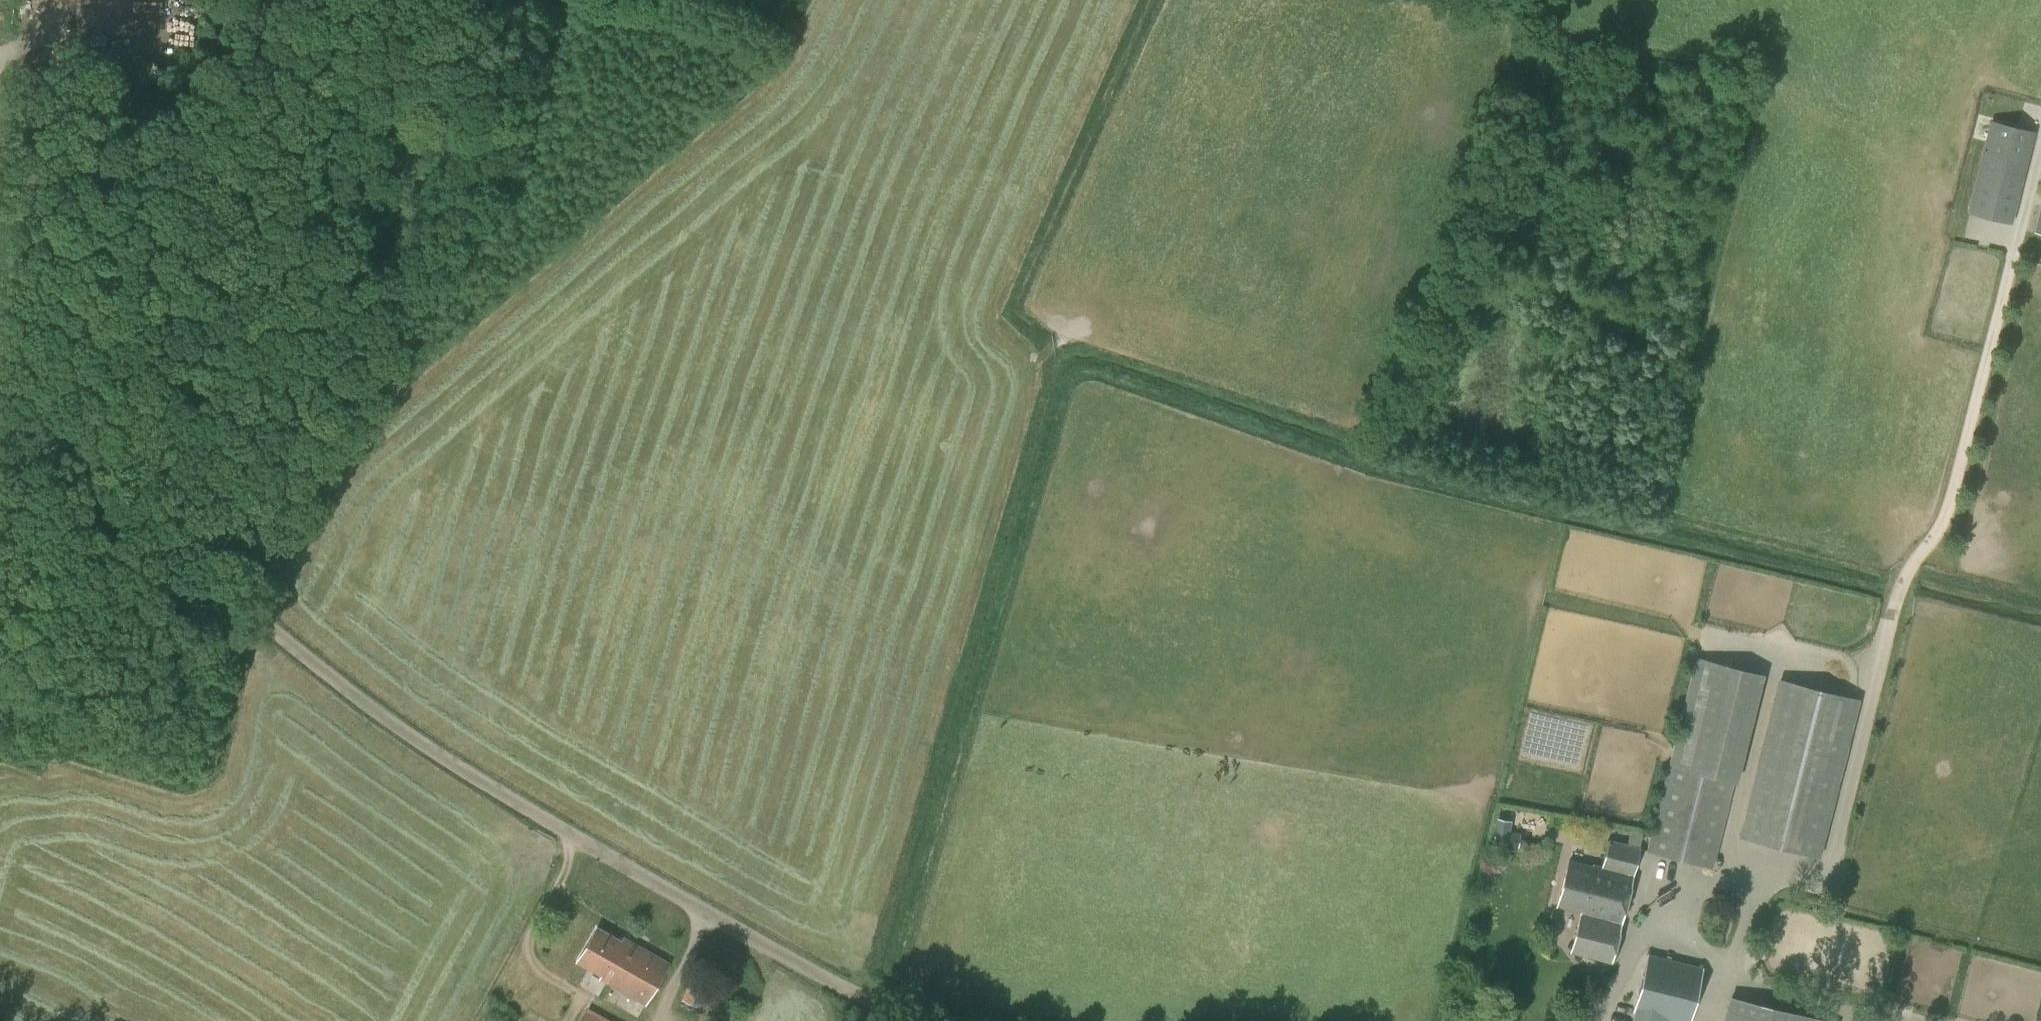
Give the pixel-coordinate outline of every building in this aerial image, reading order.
[(136,31),(199,32),(200,0),(136,0),(136,31)] [(1969,211),(2011,222),(2033,132),(1992,122),(1969,211)] [(1761,674),(1696,658),(1648,850),(1713,867),(1761,674)] [(1780,681),(1741,836),(1819,855),(1858,700),(1780,681)] [(1516,848),(1519,833),(1508,831),(1510,819),(1498,817),(1493,844),(1516,848)] [(1557,906),(1581,912),(1571,954),(1610,964),(1638,849),(1608,842),(1601,870),(1568,862),(1557,906)] [(669,963),(624,938),(622,941),(597,927),(577,962),(602,976),(600,979),(645,1005),(669,963)] [(1703,967),(1651,955),(1640,999),(1634,1020),(1690,1020),(1703,967)] [(691,976),(682,1000),(704,1009),(706,1004),(715,1008),(723,989),(691,976)] [(1731,998),(1726,1020),(1825,1020),(1731,998)] [(581,1020),(611,1020),(589,1008),(581,1020)]
